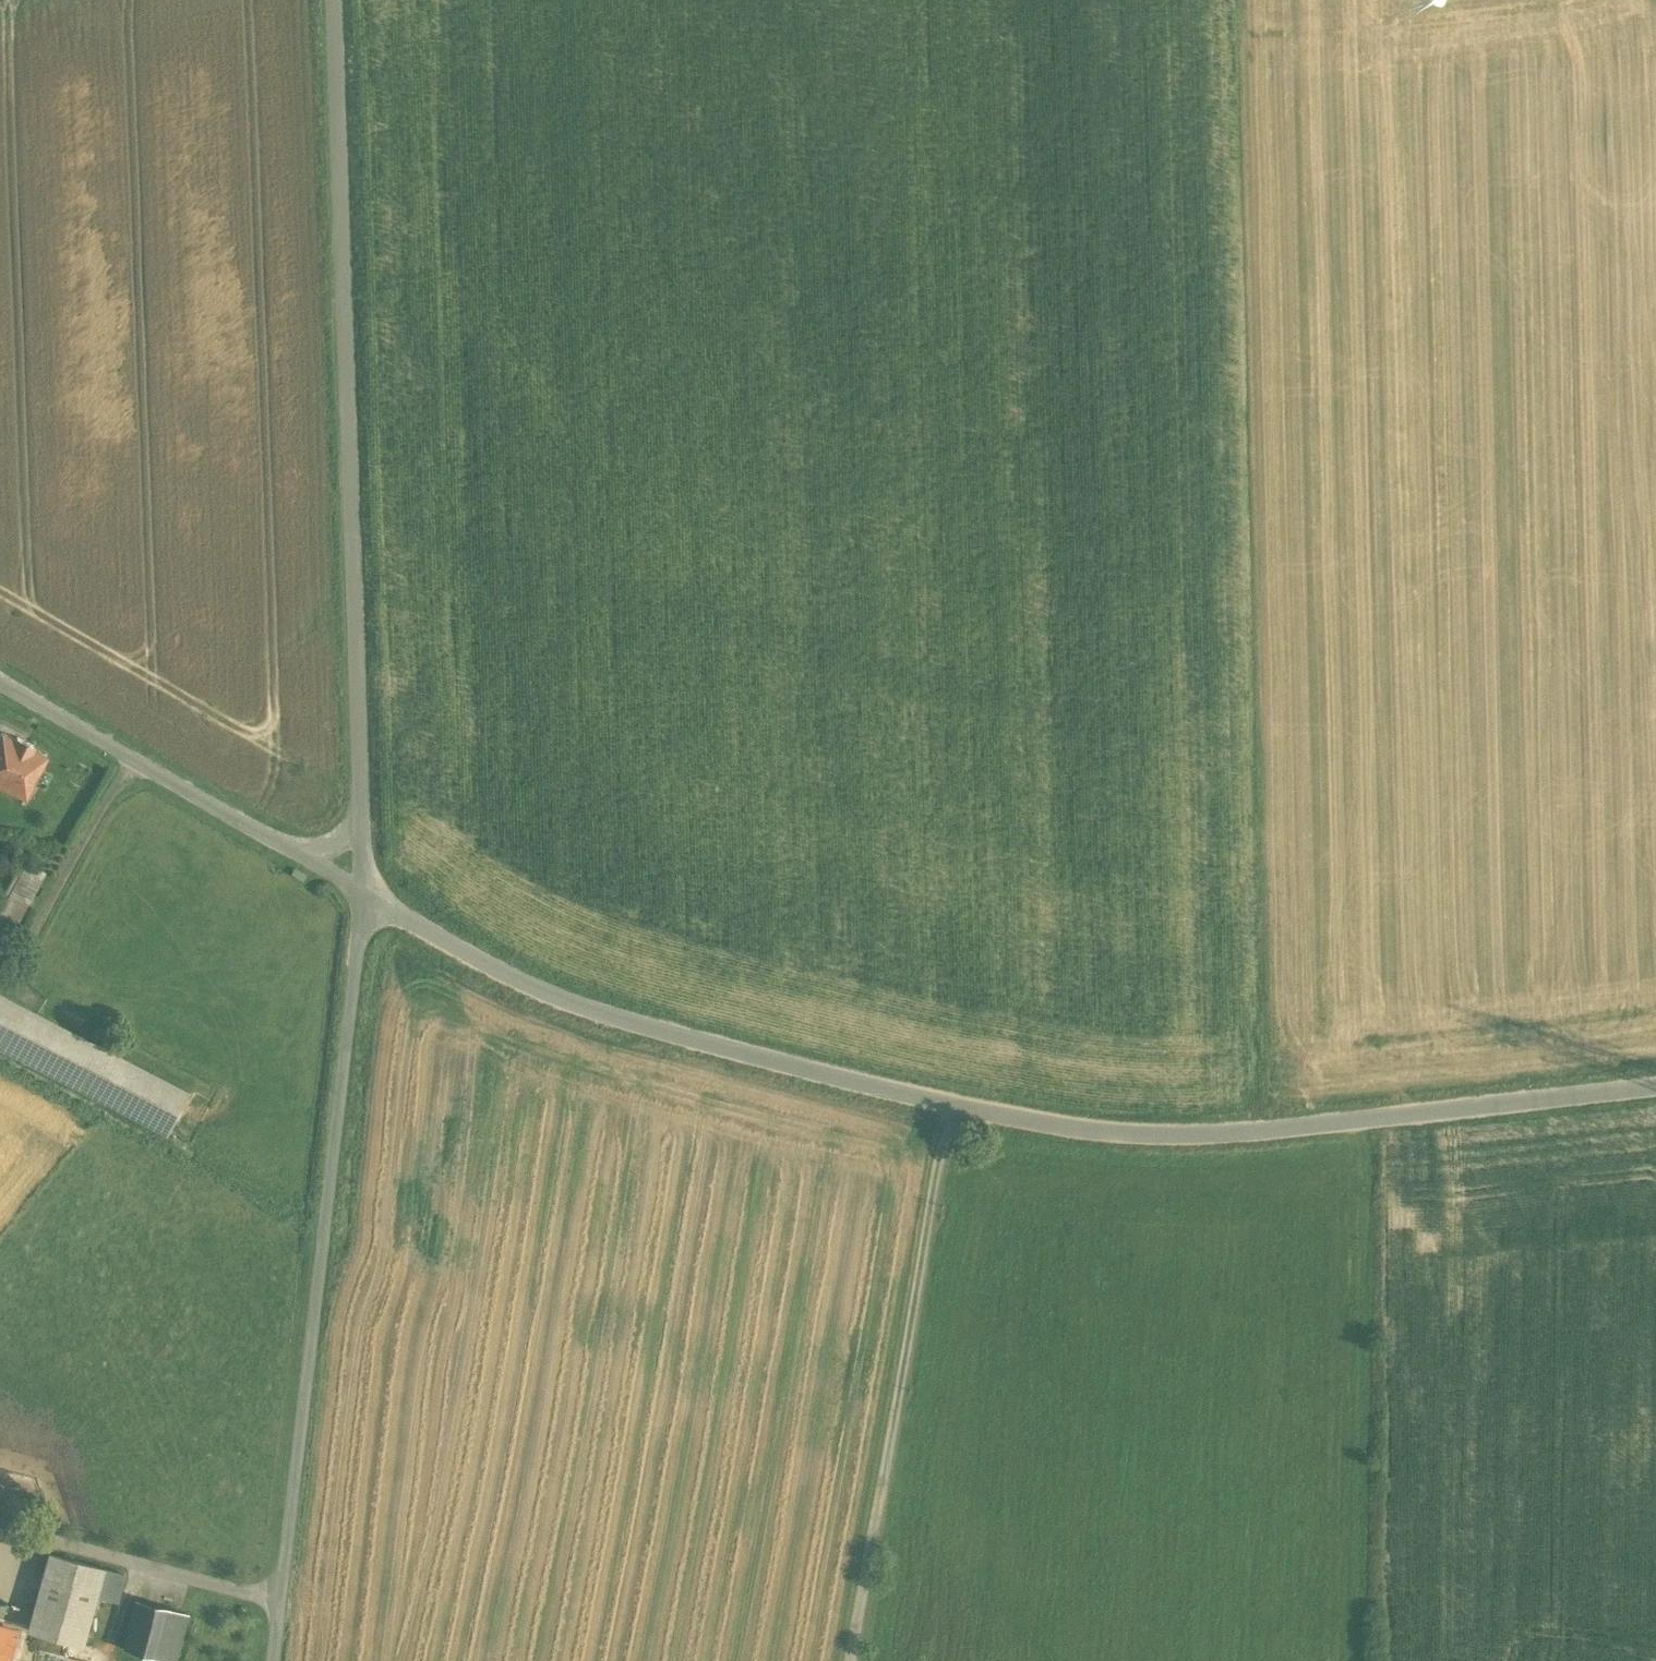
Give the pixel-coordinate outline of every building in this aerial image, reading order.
[(23,791),(48,744),(0,719),(0,779),(23,791)] [(25,874),(1,918),(20,928),(43,883),(25,874)] [(0,989),(0,1045),(167,1131),(190,1086),(0,989)] [(132,1573),(53,1550),(29,1631),(81,1647),(98,1591),(124,1599),(132,1573)] [(169,1608),(136,1599),(123,1649),(156,1657),(169,1608)] [(156,1657),(170,1660),(171,1660),(184,1612),(169,1608),(156,1657)] [(0,1626),(0,1660),(7,1660),(15,1630),(0,1626)]
